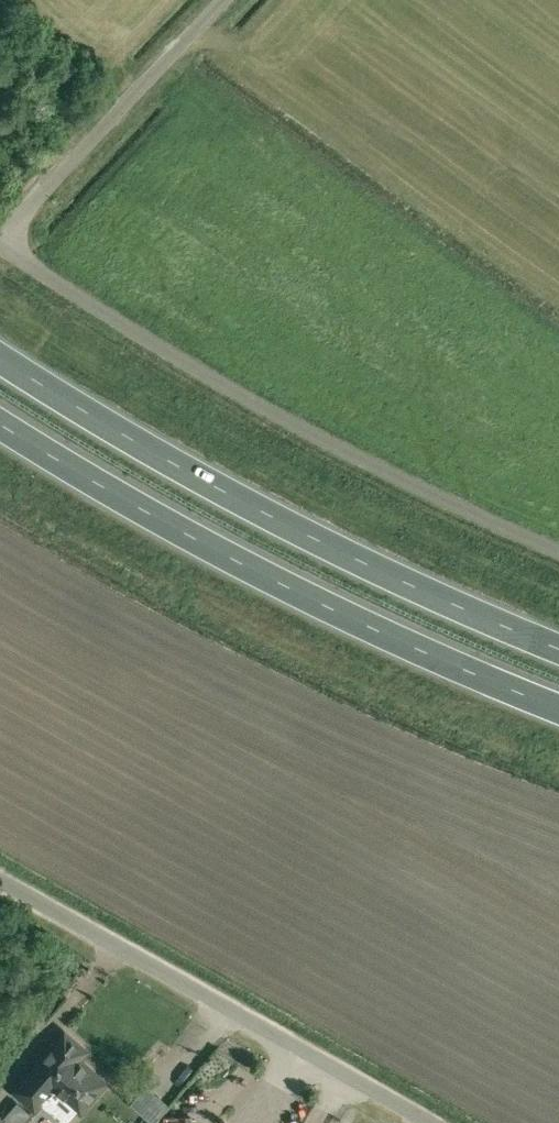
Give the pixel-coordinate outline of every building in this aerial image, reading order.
[(62,1032),(13,1088),(35,1108),(42,1100),(67,1122),(79,1108),(77,1107),(82,1101),(84,1101),(87,1100),(89,1099),(91,1098),(93,1096),(94,1094),(96,1092),(97,1090),(98,1088),(98,1085),(98,1083),(103,1077),(86,1062),(85,1063),(79,1057),(84,1052),(81,1049),(81,1047),(80,1045),(79,1043),(78,1041),(77,1039),(75,1038),(73,1037),(72,1036),(69,1035),(67,1035),(65,1035),(62,1032)] [(80,1122),(109,1122),(110,1122),(94,1107),(80,1122)]
